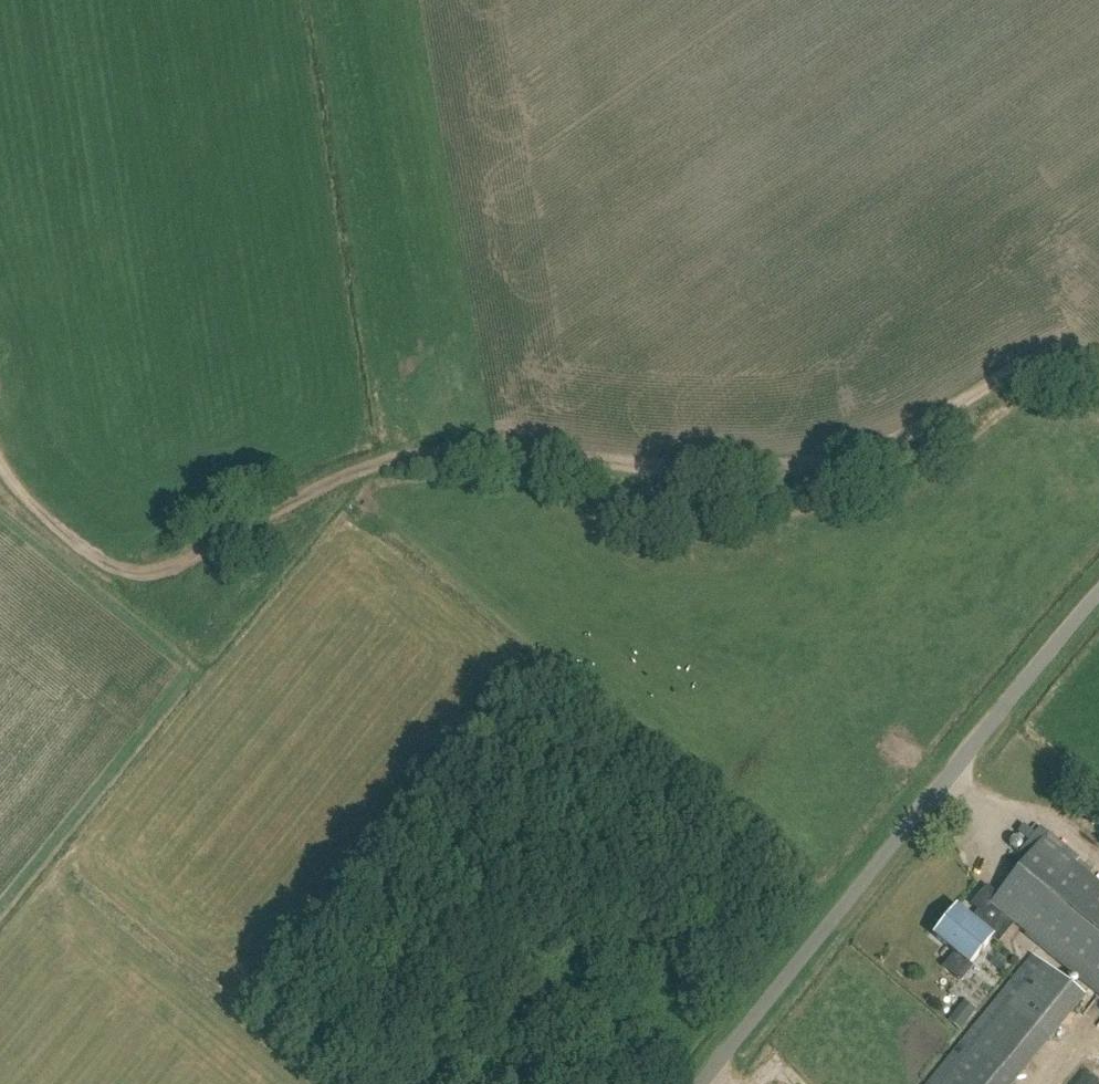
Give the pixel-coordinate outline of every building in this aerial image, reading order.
[(1045,835),(994,897),(983,888),(967,907),(973,912),(969,918),(956,907),(935,932),(970,961),(1009,915),(1098,989),(1098,880),(1045,835)] [(1031,955),(925,1083),(1012,1083),(1083,998),(1031,955)] [(969,1000),(952,1021),(966,1032),(983,1011),(969,1000)]
